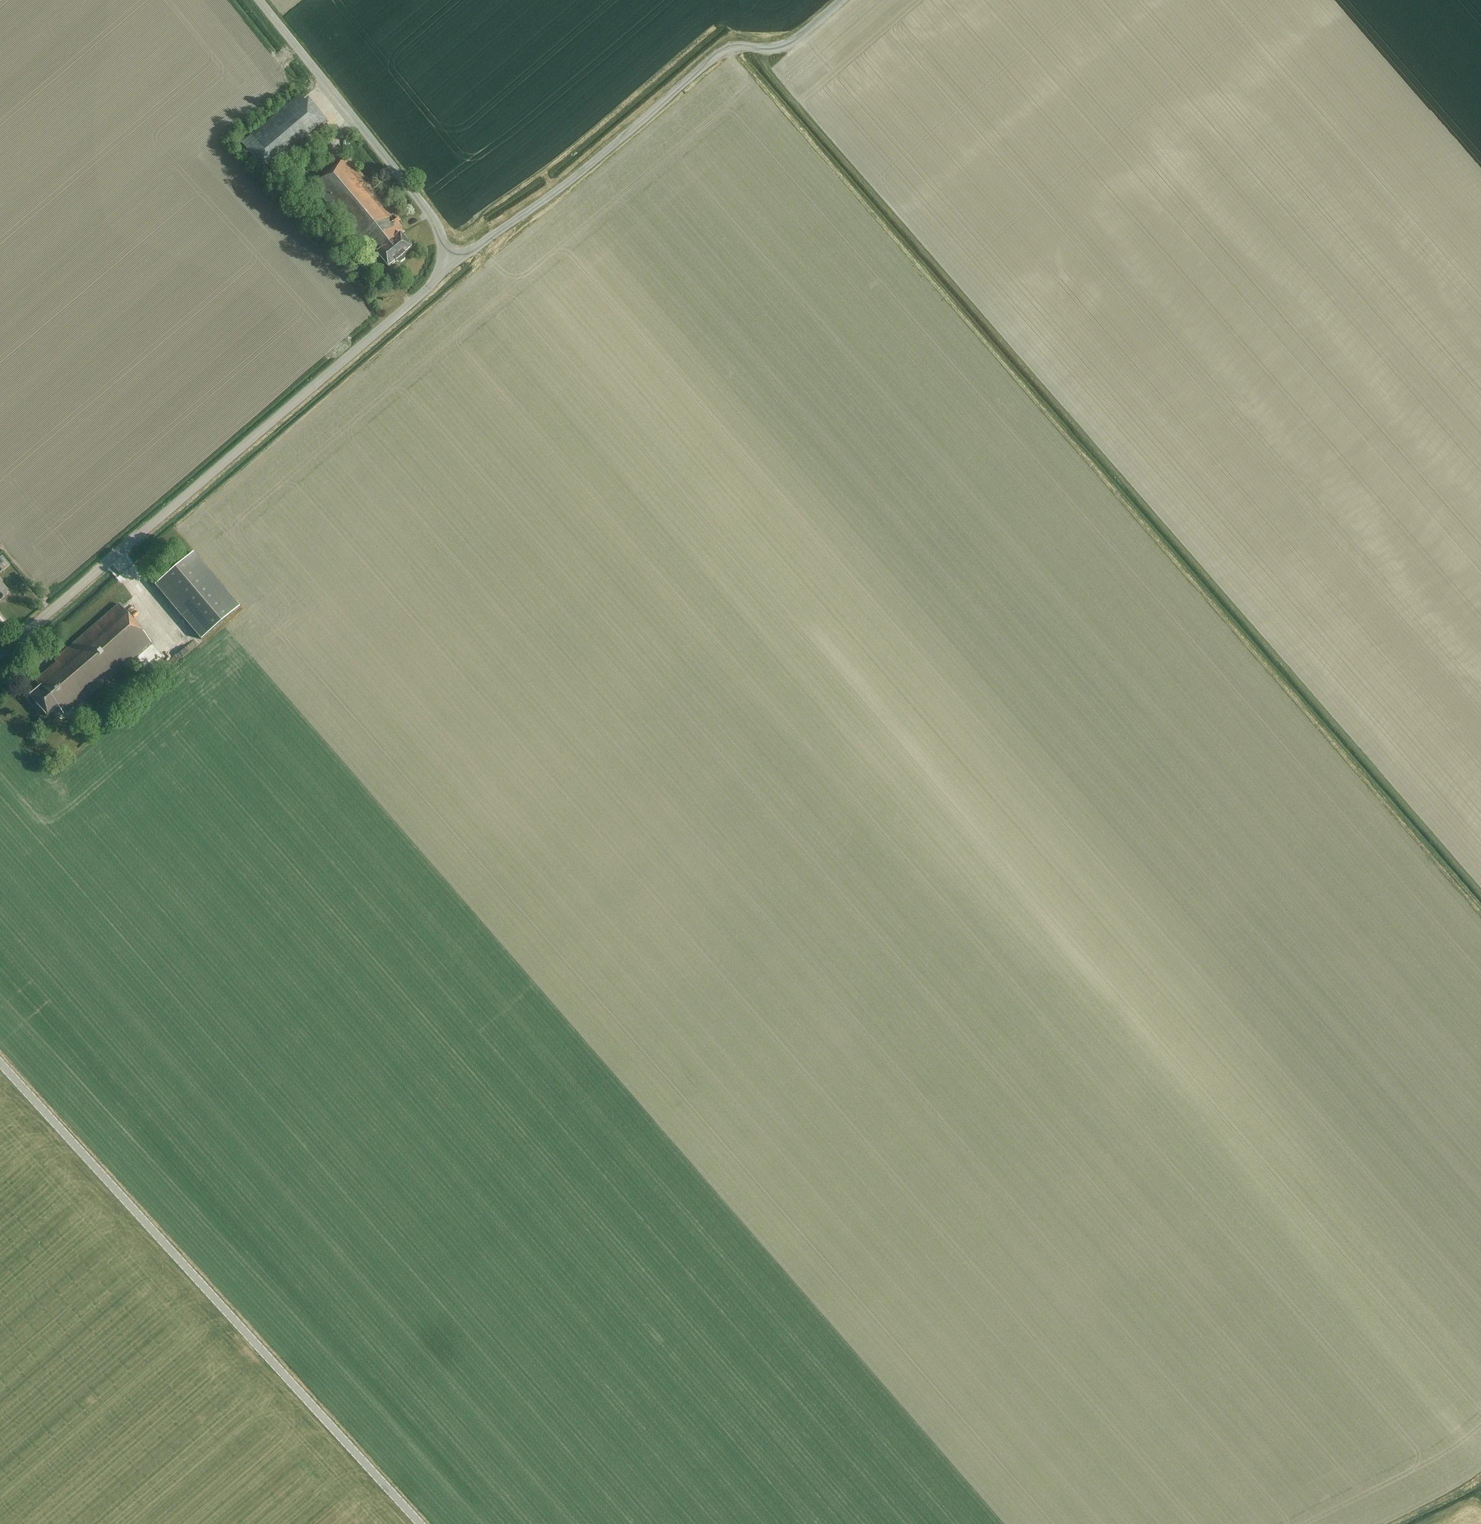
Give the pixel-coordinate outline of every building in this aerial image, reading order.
[(310,109),(265,140),(277,158),(323,127),(310,109)] [(406,254),(414,247),(404,234),(408,231),(405,229),(403,222),(350,157),(314,186),(357,239),(358,238),(367,248),(368,247),(376,256),(380,254),(390,267),(398,260),(402,261),(407,258),(406,254)] [(238,607),(193,554),(155,586),(200,639),(238,607)] [(9,589),(0,578),(0,600),(1,601),(8,594),(6,592),(9,589)] [(86,696),(151,641),(119,603),(54,658),(56,661),(34,679),(39,686),(28,695),(46,716),(57,707),(62,714),(71,706),(73,708),(78,703),(81,706),(89,699),(86,696)]
